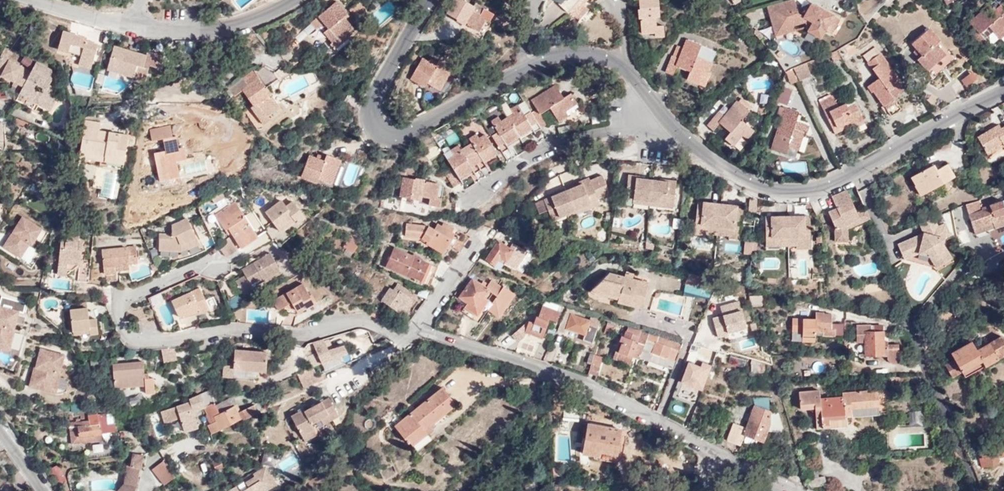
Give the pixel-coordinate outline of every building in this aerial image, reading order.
[(477,32),(484,20),(488,23),(488,22),(493,14),(483,9),(480,15),(472,11),(474,7),(462,0),(455,0),(447,14),(456,20),(456,21),(463,26),(465,23),(467,24),(466,25),(477,32)] [(570,12),(579,3),(584,7),(591,0),(557,0),(570,12)] [(659,18),(658,0),(643,1),(643,11),(640,11),(642,35),(653,34),(654,40),(662,39),(661,29),(656,29),(656,18),(659,18)] [(795,0),(788,0),(768,6),(771,17),(778,15),(780,23),(777,24),(781,35),(792,32),(796,25),(806,22),(809,31),(821,38),(825,30),(832,34),(840,19),(818,7),(815,12),(808,9),(804,16),(799,13),(795,0)] [(339,40),(346,34),(352,29),(343,18),(347,15),(336,2),(318,18),(324,24),(325,26),(329,30),(324,34),(323,35),(333,47),(333,48),(335,51),(341,46),(340,45),(342,43),(339,40)] [(361,2),(351,8),(358,17),(367,10),(361,2)] [(579,3),(570,12),(577,20),(587,11),(584,7),(579,3)] [(811,5),(808,9),(815,12),(818,7),(814,4),(811,5)] [(472,11),(480,15),(483,9),(475,5),(474,7),(472,11)] [(999,13),(997,11),(993,6),(970,25),(976,34),(973,37),(984,50),(991,45),(984,36),(991,30),(1000,41),(1003,38),(1003,9),(999,13)] [(778,15),(771,17),(773,25),(777,24),(780,23),(778,15)] [(324,24),(318,18),(311,24),(315,28),(324,24)] [(329,30),(325,26),(320,30),(324,34),(329,30)] [(925,76),(946,58),(936,45),(940,41),(929,28),(908,45),(919,58),(914,62),(925,76)] [(87,37),(63,30),(58,48),(81,54),(80,59),(93,63),(97,48),(98,43),(86,40),(87,37)] [(353,42),(346,34),(339,40),(342,43),(340,45),(341,46),(335,51),(339,54),(353,42)] [(683,48),(679,59),(672,56),(666,72),(673,75),(677,66),(690,72),(687,80),(703,87),(709,73),(708,73),(712,63),(695,57),(700,46),(686,40),(683,48)] [(677,46),(672,56),(679,59),(683,48),(677,46)] [(113,47),(107,70),(145,80),(149,66),(160,69),(163,56),(154,54),(154,55),(146,53),(145,56),(113,47)] [(16,53),(7,48),(3,55),(0,54),(0,65),(14,73),(11,78),(16,81),(14,84),(23,89),(33,94),(30,98),(38,102),(40,98),(45,101),(43,106),(42,107),(50,112),(56,100),(54,99),(58,90),(50,85),(53,79),(53,76),(52,70),(38,62),(33,70),(18,62),(19,61),(13,57),(16,53)] [(861,56),(866,62),(878,54),(874,48),(861,56)] [(838,61),(834,52),(828,54),(832,63),(838,61)] [(31,67),(34,58),(23,54),(20,63),(31,67)] [(898,109),(890,97),(886,92),(897,84),(899,83),(878,54),(866,62),(876,79),(866,86),(888,117),(898,109)] [(422,56),(411,74),(425,82),(427,79),(439,86),(451,64),(438,57),(435,63),(422,56)] [(11,78),(14,73),(0,65),(0,72),(11,78)] [(792,70),(798,82),(809,77),(804,65),(792,70)] [(250,98),(269,92),(272,92),(267,86),(266,86),(260,78),(260,77),(255,70),(228,90),(233,98),(244,90),(250,98)] [(792,70),(784,73),(790,85),(798,82),(792,70)] [(971,85),(979,78),(973,71),(965,78),(971,85)] [(886,92),(890,97),(900,89),(897,84),(886,92)] [(531,113),(541,129),(548,125),(541,114),(550,108),(559,123),(569,117),(566,112),(577,105),(571,95),(563,99),(555,86),(532,100),(538,109),(531,113)] [(787,104),(792,90),(782,87),(777,100),(787,104)] [(33,94),(23,89),(21,93),(30,98),(33,94)] [(270,114),(280,107),(272,94),(273,93),(272,92),(269,92),(250,98),(255,105),(252,106),(264,124),(272,118),(270,114)] [(354,105),(358,97),(348,92),(344,99),(354,105)] [(818,103),(831,132),(843,126),(845,129),(861,122),(853,104),(845,108),(843,104),(836,107),(831,97),(818,103)] [(738,102),(750,111),(753,107),(741,98),(738,102)] [(740,122),(750,111),(738,102),(726,116),(719,110),(705,126),(715,134),(720,129),(728,135),(725,140),(734,147),(742,137),(746,141),(754,133),(740,122)] [(506,118),(517,135),(518,137),(532,128),(535,133),(539,130),(529,113),(524,116),(517,105),(510,110),(512,114),(506,118)] [(805,133),(807,127),(794,122),(797,113),(781,108),(768,150),(782,155),(785,148),(796,152),(802,133),(805,133)] [(504,114),(506,118),(512,114),(510,110),(504,114)] [(529,113),(539,130),(541,129),(531,113),(531,112),(529,113)] [(498,117),(500,122),(506,118),(504,114),(498,117)] [(491,136),(502,154),(509,150),(506,145),(518,137),(517,135),(506,118),(500,122),(498,117),(490,122),(497,133),(491,136)] [(83,122),(78,156),(122,165),(127,137),(98,133),(99,125),(83,122)] [(1000,129),(998,125),(977,137),(987,155),(1003,146),(1003,126),(1000,129)] [(843,126),(831,132),(832,136),(845,129),(843,126)] [(153,154),(158,177),(179,173),(177,161),(185,160),(184,148),(178,149),(175,137),(172,137),(170,127),(149,131),(152,142),(163,139),(165,152),(153,154)] [(475,151),(481,161),(485,159),(486,160),(497,154),(482,131),(468,140),(475,151)] [(453,172),(458,179),(468,172),(467,170),(470,168),(473,173),(474,174),(478,172),(475,166),(468,155),(464,158),(460,152),(457,147),(450,151),(454,156),(446,161),(453,172)] [(446,161),(454,156),(450,151),(443,156),(446,161)] [(470,154),(480,171),(485,167),(485,166),(481,161),(475,151),(470,154)] [(311,154),(302,176),(318,182),(319,177),(333,183),(342,159),(328,154),(325,160),(311,154)] [(475,166),(478,172),(480,171),(470,154),(468,155),(475,166)] [(481,161),(485,166),(499,157),(497,154),(486,160),(485,159),(481,161)] [(921,183),(927,192),(954,177),(947,164),(936,171),(933,165),(911,177),(915,186),(921,183)] [(458,179),(460,182),(473,173),(470,168),(467,170),(468,172),(458,179)] [(454,179),(458,185),(460,183),(458,179),(453,172),(451,173),(454,179)] [(179,173),(158,177),(159,182),(179,178),(179,173)] [(445,177),(452,188),(458,185),(454,179),(451,173),(445,177)] [(586,182),(572,187),(543,199),(552,221),(566,215),(566,214),(589,204),(590,208),(599,204),(596,198),(604,195),(605,184),(602,175),(586,182)] [(660,180),(645,179),(636,178),(637,176),(628,175),(626,199),(634,200),(667,203),(666,207),(674,208),(676,182),(660,180)] [(428,207),(439,209),(441,200),(436,198),(439,185),(403,178),(399,198),(420,202),(421,198),(430,200),(428,207)] [(571,184),(572,187),(586,182),(584,178),(571,184)] [(920,195),(927,192),(921,183),(915,186),(920,195)] [(839,198),(848,194),(846,190),(831,196),(833,201),(839,198)] [(1003,224),(1003,203),(1003,199),(1003,195),(1002,190),(986,196),(990,205),(982,207),(980,200),(976,201),(977,203),(967,206),(976,233),(995,226),(995,227),(1003,224)] [(856,213),(848,194),(839,198),(833,201),(836,208),(828,212),(834,226),(832,240),(841,241),(845,238),(846,228),(860,222),(856,213)] [(297,223),(304,217),(292,202),(285,207),(281,201),(266,212),(281,232),(295,221),(297,223)] [(728,233),(740,233),(742,213),(736,212),(737,206),(704,202),(703,208),(697,208),(695,228),(706,229),(706,233),(728,235),(728,233)] [(216,215),(225,230),(228,229),(231,232),(241,248),(258,237),(236,203),(216,215)] [(566,214),(566,215),(567,217),(590,208),(589,204),(566,214)] [(865,209),(856,213),(860,222),(869,218),(865,209)] [(811,242),(810,219),(805,219),(805,215),(776,216),(770,216),(770,220),(765,220),(766,241),(781,241),(781,243),(811,242)] [(32,245),(42,230),(23,217),(4,247),(21,258),(30,244),(32,245)] [(919,224),(920,226),(927,222),(934,219),(933,217),(919,224)] [(159,250),(179,250),(179,243),(184,241),(187,247),(187,248),(198,243),(187,219),(172,225),(172,235),(159,234),(159,250)] [(927,222),(920,226),(923,233),(925,237),(922,238),(920,238),(914,237),(897,244),(901,254),(910,250),(912,255),(918,253),(928,256),(938,258),(941,264),(951,257),(942,243),(943,238),(942,237),(934,219),(927,222)] [(460,252),(465,244),(459,239),(461,236),(453,231),(455,227),(445,223),(443,225),(440,223),(437,228),(432,225),(409,220),(407,233),(424,236),(429,240),(428,242),(443,252),(449,244),(460,252)] [(62,239),(58,268),(67,269),(68,262),(73,258),(81,259),(83,242),(78,241),(79,234),(67,232),(66,240),(62,239)] [(238,249),(230,236),(217,244),(225,255),(229,254),(238,249)] [(345,246),(353,252),(360,242),(352,236),(345,246)] [(516,268),(529,251),(519,243),(514,242),(512,246),(501,239),(488,257),(494,262),(501,253),(508,258),(506,260),(516,268)] [(744,252),(757,252),(757,239),(744,239),(744,252)] [(104,275),(106,275),(116,274),(116,272),(115,262),(128,261),(128,264),(137,263),(135,246),(101,250),(104,275)] [(341,252),(350,256),(353,252),(345,246),(341,252)] [(429,286),(437,267),(394,248),(385,265),(429,286)] [(910,250),(901,254),(904,259),(912,255),(910,250)] [(270,253),(245,267),(247,270),(243,273),(245,276),(235,281),(243,295),(252,289),(251,288),(249,284),(261,278),(263,281),(264,282),(280,273),(270,253)] [(936,267),(941,264),(938,258),(928,256),(936,267)] [(129,270),(128,264),(128,261),(115,262),(116,272),(129,270)] [(80,264),(78,281),(86,282),(87,268),(88,263),(80,262),(80,264)] [(637,307),(645,283),(606,271),(590,284),(598,291),(616,296),(615,301),(637,307)] [(116,274),(106,275),(106,282),(117,281),(116,274)] [(699,287),(703,277),(697,275),(693,274),(690,285),(699,287)] [(712,291),(717,280),(703,277),(699,287),(712,291)] [(251,288),(263,281),(261,278),(249,284),(251,288)] [(484,297),(489,291),(492,293),(497,296),(492,303),(487,309),(498,317),(515,295),(504,287),(502,288),(491,280),(486,288),(484,287),(486,283),(483,281),(481,284),(472,278),(459,296),(467,302),(476,308),(484,297)] [(290,303),(294,310),(304,305),(306,308),(314,303),(303,284),(273,302),(278,310),(290,303)] [(409,296),(411,292),(397,284),(393,290),(390,288),(382,301),(403,314),(413,299),(409,296)] [(209,309),(200,289),(172,301),(179,317),(185,315),(185,316),(199,310),(200,313),(209,309)] [(492,303),(497,296),(492,293),(487,299),(492,303)] [(763,296),(749,296),(752,306),(763,306),(763,296)] [(477,315),(487,299),(484,297),(476,308),(467,302),(464,306),(477,315)] [(477,323),(487,309),(492,303),(487,299),(477,315),(464,306),(461,311),(477,323)] [(740,300),(719,304),(721,314),(712,316),(715,334),(746,328),(740,300)] [(545,301),(543,306),(558,312),(560,306),(545,301)] [(304,305),(294,310),(296,313),(306,308),(304,305)] [(558,312),(543,306),(542,306),(538,317),(536,316),(533,323),(528,321),(526,329),(523,326),(512,336),(517,341),(519,342),(524,337),(525,333),(539,338),(541,333),(544,334),(549,319),(557,322),(560,312),(558,312)] [(11,347),(15,331),(14,330),(19,312),(0,307),(0,344),(11,347)] [(87,308),(78,309),(70,310),(73,331),(74,331),(89,329),(90,333),(90,335),(98,334),(96,319),(89,320),(87,308)] [(568,308),(563,318),(558,332),(565,334),(566,329),(585,335),(583,340),(592,343),(600,320),(591,317),(590,321),(574,316),(576,311),(568,308)] [(813,324),(813,320),(793,319),(793,331),(803,332),(803,342),(816,342),(816,336),(836,336),(840,335),(841,324),(832,324),(832,314),(825,314),(825,313),(817,313),(817,320),(817,324),(813,324)] [(608,322),(607,324),(613,326),(612,329),(613,330),(615,325),(608,322)] [(607,324),(604,332),(610,334),(612,329),(613,326),(607,324)] [(899,363),(898,344),(887,344),(887,341),(883,341),(883,331),(874,331),(873,325),(857,325),(858,336),(861,336),(862,355),(883,355),(882,353),(887,354),(887,359),(892,363),(899,363)] [(635,330),(628,327),(627,331),(626,331),(624,336),(622,342),(618,351),(616,351),(613,357),(629,364),(632,356),(638,358),(644,345),(645,345),(647,340),(648,336),(649,335),(649,334),(640,331),(635,330)] [(679,346),(649,335),(648,336),(647,340),(645,345),(640,357),(671,369),(675,360),(672,359),(675,352),(677,353),(679,346)] [(984,364),(1003,353),(1003,340),(1001,335),(976,349),(971,341),(951,352),(955,359),(946,364),(952,375),(962,370),(981,360),(984,364)] [(312,341),(321,363),(347,352),(343,342),(327,348),(323,336),(312,341)] [(707,349),(692,345),(689,356),(691,356),(693,354),(713,360),(716,351),(707,349)] [(41,349),(36,367),(38,368),(36,373),(33,372),(30,387),(37,389),(38,386),(56,390),(61,374),(60,374),(64,356),(41,349)] [(235,350),(234,366),(233,369),(266,372),(267,353),(235,350)] [(162,352),(163,361),(175,360),(174,351),(162,352)] [(727,354),(716,351),(713,360),(713,361),(718,363),(724,364),(727,354)] [(308,357),(312,365),(320,362),(316,353),(308,357)] [(586,363),(583,372),(589,373),(593,360),(595,355),(590,353),(587,364),(586,363)] [(691,356),(689,356),(686,363),(709,370),(713,361),(713,360),(693,354),(691,356)] [(593,360),(589,373),(596,376),(602,357),(595,355),(593,360)] [(743,368),(745,360),(730,357),(728,364),(743,368)] [(965,375),(984,364),(981,360),(962,370),(965,375)] [(712,379),(718,363),(713,361),(709,370),(706,377),(712,379)] [(764,377),(764,364),(750,361),(750,377),(764,377)] [(153,378),(148,378),(144,379),(143,374),(143,362),(113,364),(115,388),(144,385),(145,394),(154,393),(153,378)] [(233,369),(234,366),(224,365),(223,377),(233,378),(233,369)] [(424,430),(456,404),(442,387),(394,426),(408,443),(410,441),(413,445),(427,434),(424,430)] [(219,413),(215,406),(208,390),(189,400),(190,402),(160,411),(164,423),(179,418),(184,432),(197,427),(193,411),(203,406),(211,423),(212,424),(216,422),(214,418),(219,415),(219,413)] [(879,414),(877,392),(843,395),(843,397),(820,399),(819,390),(798,392),(800,409),(814,408),(816,422),(821,421),(822,429),(848,427),(847,417),(852,417),(852,418),(857,417),(857,416),(879,414)] [(290,416),(302,438),(315,431),(314,428),(338,416),(329,398),(304,410),(304,409),(290,416)] [(255,405),(251,407),(239,412),(235,406),(219,413),(219,415),(214,418),(216,422),(212,424),(211,423),(208,425),(212,433),(242,419),(244,422),(259,414),(255,405)] [(783,429),(779,413),(770,413),(754,407),(747,428),(734,423),(728,441),(740,447),(744,435),(764,442),(768,430),(773,431),(773,429),(779,431),(783,429)] [(923,424),(923,411),(910,412),(911,424),(923,424)] [(71,437),(101,434),(115,432),(115,424),(113,424),(107,425),(106,415),(106,414),(98,414),(98,413),(88,415),(88,414),(82,414),(82,418),(88,418),(88,420),(70,422),(71,437)] [(617,455),(622,429),(588,424),(583,454),(600,457),(601,452),(617,455)] [(315,431),(302,438),(304,442),(318,435),(315,431)] [(102,441),(101,434),(71,437),(72,444),(102,441)] [(999,463),(994,444),(977,449),(981,464),(985,463),(986,466),(999,463)] [(136,486),(139,468),(141,468),(143,455),(132,453),(130,465),(127,465),(124,484),(117,490),(134,490),(136,486)] [(152,469),(165,485),(176,476),(175,475),(163,460),(152,469)] [(224,469),(220,461),(213,464),(217,472),(224,469)] [(66,481),(60,467),(51,472),(58,485),(66,481)] [(266,469),(254,475),(256,478),(247,484),(249,488),(244,490),(267,490),(266,490),(276,485),(266,469)] [(823,476),(806,480),(813,487),(825,483),(823,476)]
